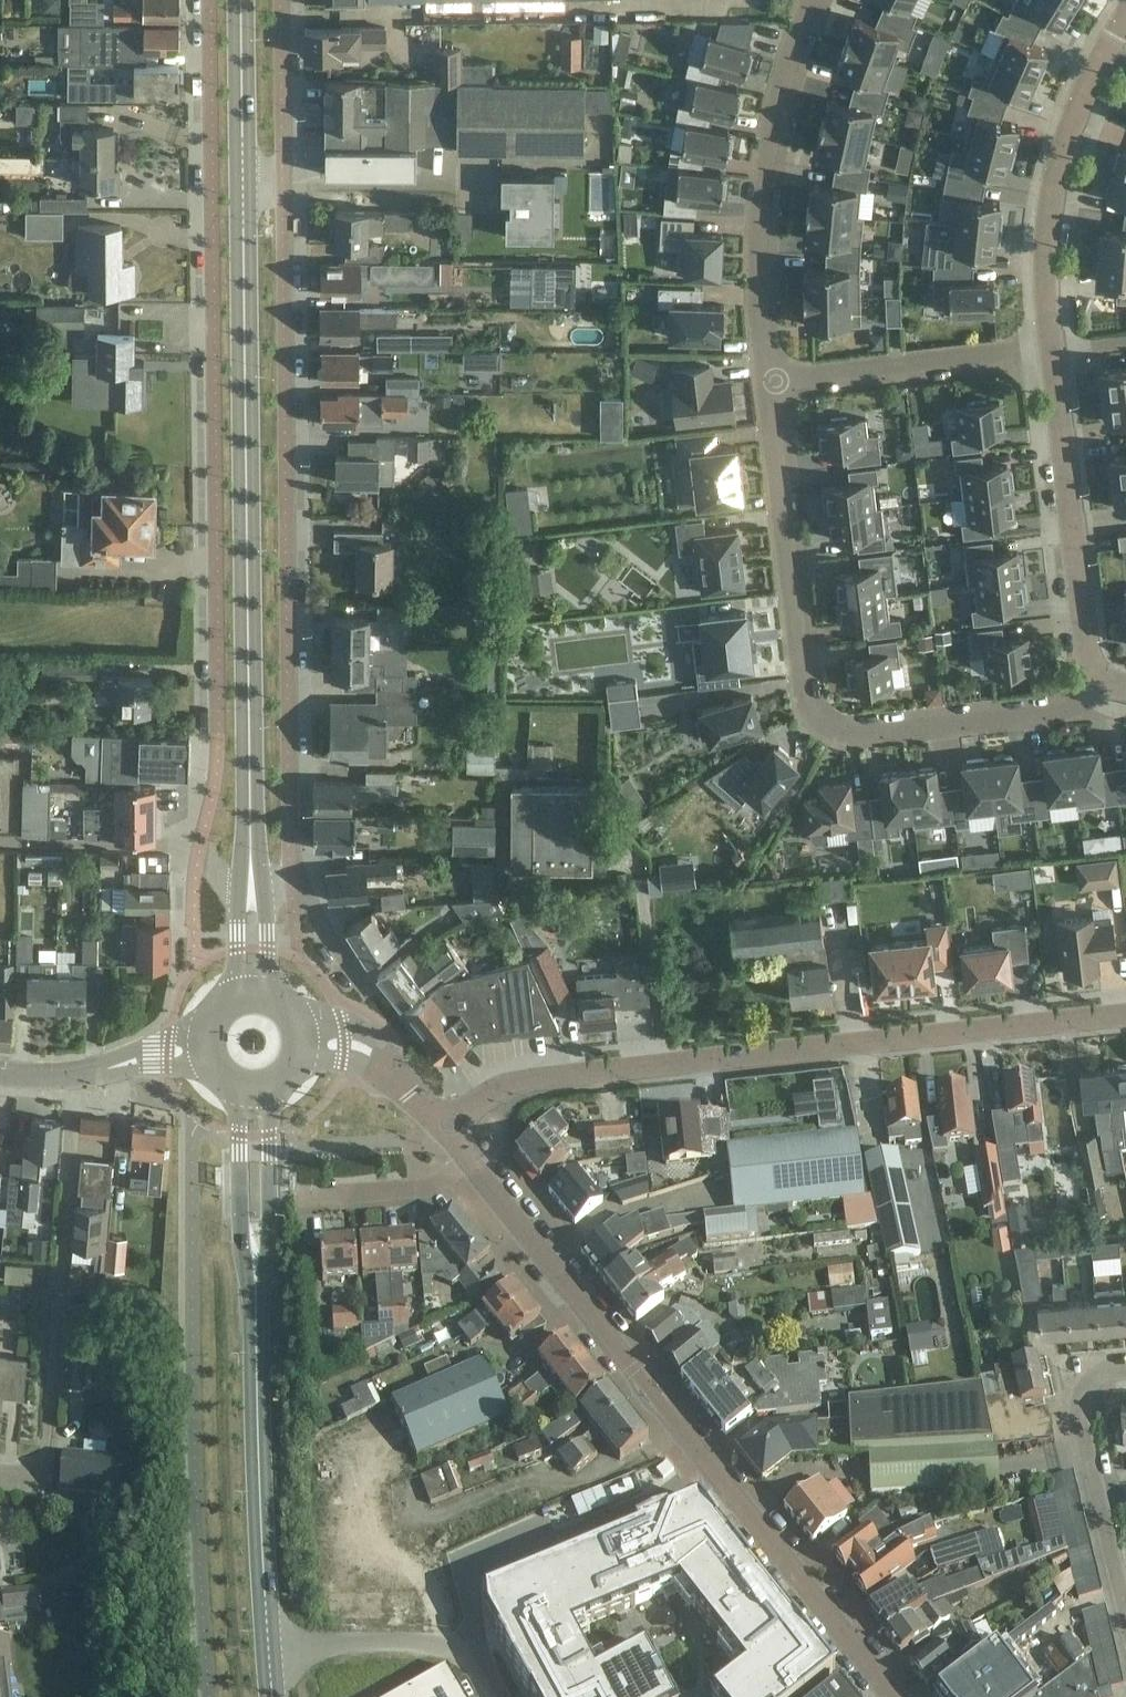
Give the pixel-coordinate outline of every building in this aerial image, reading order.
[(43,11),(59,12),(59,0),(43,0),(43,11)] [(131,2),(115,1),(115,18),(180,19),(180,0),(131,0),(131,2)] [(913,0),(890,0),(892,1),(886,14),(913,25),(917,13),(909,9),(913,0)] [(985,7),(972,0),(966,13),(979,19),(985,7)] [(1077,6),(1067,0),(1015,0),(1008,15),(1018,20),(1033,28),(1040,14),(1060,26),(1066,17),(1069,19),(1077,6)] [(72,1),(72,21),(104,21),(104,1),(72,1)] [(998,58),(1041,76),(1047,62),(1043,61),(1048,51),(1026,41),(1033,28),(1008,15),(1003,12),(995,28),(1005,32),(994,56),(998,58)] [(845,43),(894,60),(899,47),(909,50),(917,27),(913,25),(886,14),(881,27),(856,18),(851,32),(849,32),(845,43)] [(746,22),(741,21),(737,33),(743,35),(750,37),(754,25),(746,22)] [(595,24),(594,42),(608,42),(608,24),(595,24)] [(180,25),(81,25),(81,64),(135,64),(146,64),(146,51),(180,51),(180,25)] [(385,28),(305,28),(305,56),(323,56),(323,63),(342,63),(342,56),(360,56),(360,46),(385,46),(385,28)] [(751,47),(698,31),(694,32),(687,56),(689,59),(685,75),(690,77),(713,82),(714,83),(717,68),(743,75),(745,68),(749,69),(753,56),(749,54),(751,47)] [(933,35),(921,70),(935,76),(948,40),(933,35)] [(582,36),(562,36),(561,67),(581,67),(582,36)] [(859,92),(886,100),(890,88),(884,86),(894,60),(845,43),(841,55),(842,56),(837,70),(863,79),(859,92)] [(617,46),(615,57),(626,59),(627,52),(625,48),(617,46)] [(461,83),(461,81),(493,81),(492,64),(461,64),(462,49),(435,48),(434,82),(461,83)] [(1041,76),(998,58),(994,56),(984,80),(974,76),(968,93),(984,98),(1000,104),(1005,89),(1027,99),(1031,89),(1035,90),(1041,76)] [(179,65),(157,64),(146,64),(135,64),(135,84),(104,84),(104,98),(136,98),(136,94),(179,95),(179,80),(183,80),(183,68),(179,68),(179,65)] [(714,83),(713,82),(690,77),(683,105),(678,104),(675,121),(686,123),(704,127),(707,111),(733,117),(735,110),(738,111),(742,97),(738,96),(740,88),(714,83)] [(457,145),(458,84),(434,84),(361,81),(326,81),(325,144),(326,144),(326,175),(416,176),(416,145),(457,145)] [(458,84),(457,145),(457,151),(584,153),(585,86),(458,84)] [(619,108),(634,111),(638,94),(623,91),(619,108)] [(970,138),(1015,151),(1019,136),(1016,135),(1018,124),(995,118),(1000,104),(984,98),(968,93),(959,91),(956,101),(969,105),(968,112),(973,113),(966,137),(970,138)] [(821,126),(871,138),(877,111),(882,112),(886,100),(859,92),(855,105),(829,100),(825,114),(824,114),(821,126)] [(915,93),(911,106),(924,110),(928,97),(915,93)] [(37,104),(16,104),(16,123),(38,123),(37,104)] [(74,156),(82,156),(114,156),(114,129),(88,129),(88,104),(59,104),(59,117),(61,117),(61,140),(74,140),(74,156)] [(668,166),(679,167),(697,170),(699,155),(725,159),(727,152),(730,153),(733,139),(729,138),(730,130),(704,127),(686,123),(681,151),(670,149),(668,166)] [(821,126),(818,138),(820,138),(817,153),(843,159),(840,173),(868,177),(870,165),(865,164),(871,138),(821,126)] [(1015,151),(970,138),(966,137),(962,151),(952,149),(949,160),(946,177),(963,181),(979,184),(982,169),(1005,175),(1008,165),(1011,166),(1015,151)] [(630,160),(632,144),(620,142),(618,158),(630,160)] [(1124,148),(1123,153),(1119,152),(1115,167),(1118,168),(1117,172),(1125,175),(1125,148),(1124,148)] [(114,167),(114,156),(82,156),(74,156),(74,169),(83,169),(83,186),(120,186),(120,167),(114,167)] [(724,173),(697,170),(679,167),(676,196),(665,195),(663,212),(692,215),(693,200),(720,202),(721,194),(725,195),(726,181),(723,180),(724,173)] [(1117,172),(1116,177),(1112,176),(1108,191),(1111,192),(1110,198),(1125,202),(1125,175),(1117,172)] [(807,211),(859,216),(861,189),(866,190),(868,177),(840,173),(838,187),(811,184),(810,199),(808,199),(807,211)] [(502,175),(502,199),(511,199),(511,211),(506,211),(506,237),(536,237),(554,237),(554,225),(560,225),(560,200),(554,200),(555,175),(502,175)] [(950,222),(955,223),(1001,228),(1003,213),(999,212),(1000,202),(976,199),(979,184),(963,181),(946,177),(943,196),(953,198),(950,222)] [(886,198),(905,200),(908,184),(888,182),(886,198)] [(41,211),(63,211),(64,211),(88,211),(88,198),(41,198),(41,211)] [(643,201),(643,219),(658,219),(657,201),(643,201)] [(413,212),(335,210),(335,229),(333,229),(333,241),(335,241),(335,245),(346,246),(346,259),(378,260),(378,245),(368,245),(368,228),(412,229),(413,212)] [(922,241),(923,211),(910,210),(908,241),(922,241)] [(27,237),(63,237),(63,211),(41,211),(27,211),(27,237)] [(833,241),(832,256),(860,257),(862,257),(864,217),(859,216),(807,211),(806,223),(807,223),(806,239),(833,241)] [(635,213),(623,213),(624,233),(636,233),(635,213)] [(660,247),(679,248),(677,273),(720,276),(722,234),(691,233),(692,219),(662,217),(660,247)] [(1001,228),(955,223),(950,222),(949,236),(939,235),(938,248),(937,248),(936,264),(951,265),(967,267),(970,267),(971,252),(994,254),(995,244),(999,244),(1001,228)] [(121,226),(77,226),(77,269),(74,269),(72,271),(70,272),(69,274),(69,277),(69,283),(71,287),(73,289),(78,290),(90,290),(134,290),(134,264),(121,264),(121,226)] [(1104,230),(1104,236),(1100,236),(1099,251),(1102,251),(1102,256),(1125,258),(1125,232),(1104,230)] [(874,246),(873,255),(884,256),(885,247),(874,246)] [(804,298),(860,297),(860,270),(860,257),(832,256),(831,270),(805,270),(805,285),(803,285),(804,298)] [(1102,256),(1102,261),(1098,261),(1097,276),(1100,276),(1100,282),(1124,284),(1122,301),(1125,302),(1125,258),(1102,256)] [(359,262),(341,262),(341,266),(323,265),(323,294),(359,295),(359,275),(370,275),(370,281),(389,281),(389,263),(370,263),(359,262)] [(968,311),(987,311),(994,311),(994,303),(998,303),(998,289),(994,289),(994,281),(967,282),(967,267),(951,265),(936,264),(936,266),(934,266),(933,283),(934,295),(944,295),(944,312),(952,311),(952,316),(968,315),(968,311)] [(575,267),(533,266),(532,304),(574,304),(575,267)] [(904,284),(903,268),(891,269),(892,285),(904,284)] [(658,305),(671,305),(670,338),(719,339),(719,327),(721,327),(722,305),(697,305),(697,289),(659,287),(658,305)] [(886,296),(887,324),(901,324),(900,296),(886,296)] [(861,324),(860,297),(804,298),(804,310),(805,310),(806,325),(861,324)] [(38,307),(26,306),(25,323),(83,324),(83,307),(38,307)] [(350,309),(323,309),(322,337),(358,338),(358,325),(396,325),(396,310),(350,309)] [(98,372),(90,372),(90,405),(97,405),(97,406),(143,406),(143,373),(144,373),(144,372),(143,372),(143,362),(144,362),(144,361),(134,360),(134,334),(98,333),(98,356),(98,372)] [(452,334),(379,335),(379,347),(411,347),(411,350),(452,350),(452,334)] [(359,353),(344,353),(322,353),(322,381),(359,381),(359,368),(373,369),(373,370),(393,370),(393,353),(359,353)] [(500,353),(492,353),(492,366),(500,366),(500,353)] [(638,357),(631,375),(652,382),(658,364),(638,357)] [(679,424),(733,417),(729,381),(711,383),(707,380),(706,368),(711,367),(710,366),(678,370),(680,387),(674,387),(679,424)] [(1125,393),(1125,367),(1102,370),(1103,376),(1099,376),(1101,392),(1105,391),(1105,396),(1125,393)] [(386,377),(386,395),(408,396),(408,394),(419,395),(419,377),(386,377)] [(386,395),(360,394),(339,393),(339,396),(321,396),(321,424),(360,424),(360,411),(382,411),(382,414),(407,415),(407,413),(415,414),(415,409),(431,410),(432,396),(408,396),(386,395)] [(1105,396),(1106,401),(1102,401),(1104,416),(1108,416),(1108,422),(1125,420),(1125,393),(1105,396)] [(450,395),(436,395),(437,404),(450,404),(450,395)] [(622,398),(604,398),(604,411),(622,411),(622,398)] [(971,405),(958,407),(962,436),(951,437),(953,452),(981,449),(980,434),(1003,431),(1000,402),(987,403),(986,400),(971,402),(971,405)] [(832,422),(819,423),(822,453),(846,450),(848,465),(881,460),(878,433),(868,435),(866,418),(847,420),(847,416),(832,418),(832,422)] [(681,501),(698,499),(699,503),(743,498),(736,446),(718,449),(716,433),(678,437),(680,453),(675,454),(681,501)] [(377,438),(377,442),(349,441),(349,456),(336,455),(336,482),(362,483),(361,488),(379,489),(379,482),(394,482),(395,438),(377,438)] [(410,438),(409,458),(427,459),(428,438),(410,438)] [(901,445),(897,449),(898,458),(911,457),(910,443),(901,445)] [(964,497),(1010,491),(1010,486),(1013,486),(1012,470),(1008,471),(1007,465),(984,468),(982,454),(954,457),(955,472),(961,471),(964,497)] [(1125,481),(1125,455),(1113,457),(1113,463),(1110,463),(1111,478),(1115,478),(1116,483),(1125,481)] [(829,508),(830,513),(876,507),(873,482),(878,481),(877,466),(848,469),(850,484),(826,487),(827,492),(823,493),(825,508),(829,508)] [(1116,483),(1116,487),(1113,488),(1114,503),(1118,503),(1119,508),(1125,508),(1125,481),(1116,483)] [(82,561),(98,561),(120,562),(120,541),(152,541),(152,537),(159,534),(159,524),(153,520),(154,489),(131,489),(107,488),(94,488),(80,488),(79,524),(64,524),(63,559),(82,560),(82,561)] [(528,488),(506,490),(511,534),(533,531),(528,488)] [(1010,491),(964,497),(967,522),(962,523),(963,538),(992,534),(990,520),(1013,517),(1010,491)] [(876,507),(830,513),(833,539),(856,536),(858,550),(886,547),(883,520),(882,520),(881,508),(876,508),(876,507)] [(680,553),(698,550),(703,593),(744,588),(738,531),(705,535),(703,520),(677,524),(680,553)] [(479,523),(459,533),(466,544),(486,533),(479,523)] [(404,564),(391,564),(392,547),(381,546),(381,532),(335,531),(335,549),(360,549),(360,582),(400,582),(404,578),(404,564)] [(1117,535),(1119,548),(1125,547),(1125,534),(1117,535)] [(969,583),(974,582),(974,583),(1021,577),(1017,551),(994,554),(992,540),(964,543),(967,570),(969,583)] [(534,554),(532,543),(522,544),(523,556),(534,554)] [(897,592),(895,579),(892,552),(858,556),(860,570),(837,573),(840,599),(886,593),(897,592)] [(31,586),(56,587),(57,558),(32,558),(32,559),(18,558),(18,573),(0,572),(0,575),(0,585),(31,586)] [(1021,577),(974,583),(977,608),(972,609),(974,624),(1002,620),(1000,606),(1024,603),(1023,598),(1027,597),(1025,582),(1021,583),(1021,577)] [(889,619),(886,593),(840,599),(841,604),(837,605),(839,620),(842,619),(843,625),(866,622),(868,636),(902,632),(900,618),(889,619)] [(405,620),(404,603),(377,604),(378,618),(371,618),(334,617),(333,646),(383,647),(384,637),(384,631),(386,631),(385,621),(405,620)] [(704,638),(693,639),(699,687),(740,682),(738,667),(753,666),(750,644),(751,644),(751,643),(750,643),(749,635),(750,635),(750,633),(749,633),(746,612),(701,617),(704,638)] [(919,628),(924,631),(930,630),(933,626),(933,620),(928,617),(923,617),(919,622),(919,628)] [(1002,626),(969,630),(972,657),(983,656),(985,672),(1003,670),(1003,674),(1019,672),(1018,668),(1031,667),(1028,637),(1004,640),(1002,626)] [(950,630),(935,631),(936,643),(952,641),(950,630)] [(495,648),(495,632),(482,632),(482,648),(495,648)] [(918,636),(919,649),(933,647),(931,634),(918,636)] [(847,659),(851,688),(864,687),(864,690),(879,689),(879,685),(892,683),(890,667),(900,665),(897,638),(869,642),(870,656),(847,659)] [(383,648),(383,647),(333,646),(333,675),(369,676),(377,676),(377,689),(416,689),(416,674),(385,673),(385,664),(386,648),(383,648)] [(152,677),(130,677),(101,676),(100,693),(118,694),(118,711),(129,711),(151,712),(152,677)] [(607,684),(609,699),(638,696),(636,680),(607,684)] [(646,698),(698,697),(698,682),(645,683),(646,698)] [(376,702),(351,702),(351,723),(332,723),(332,755),(385,755),(386,729),(386,722),(416,722),(416,689),(377,689),(376,702)] [(638,696),(609,699),(611,727),(641,724),(638,696)] [(703,716),(697,718),(702,737),(708,735),(710,741),(760,726),(752,696),(701,710),(703,716)] [(6,755),(19,755),(20,731),(6,731),(6,755)] [(34,732),(20,731),(19,755),(33,756),(34,732)] [(140,773),(158,773),(189,774),(190,736),(168,735),(74,733),(74,752),(79,758),(83,759),(89,765),(89,778),(140,779),(140,773)] [(1076,751),(1071,751),(1077,801),(1078,806),(1118,802),(1115,773),(1102,775),(1098,748),(1093,749),(1093,745),(1076,747),(1076,751)] [(745,754),(706,779),(738,807),(750,793),(764,805),(780,786),(783,788),(791,779),(788,777),(797,766),(787,757),(789,755),(780,746),(777,749),(774,746),(758,765),(745,754)] [(495,773),(494,747),(467,748),(468,773),(495,773)] [(1050,804),(1077,801),(1071,751),(1066,752),(1065,748),(1048,750),(1049,754),(1044,755),(1047,781),(1034,783),(1038,817),(1051,815),(1050,804)] [(995,761),(989,761),(995,811),(1010,809),(1011,820),(1038,817),(1034,783),(1020,785),(1017,758),(1012,758),(1011,755),(995,757),(995,761)] [(969,814),(995,811),(989,761),(984,762),(984,758),(967,760),(967,764),(962,764),(966,791),(952,793),(956,821),(955,821),(956,826),(970,825),(969,814)] [(956,821),(952,793),(939,794),(935,766),(918,768),(918,770),(908,771),(915,826),(955,821),(956,821)] [(315,781),(315,811),(352,811),(352,794),(362,794),(362,797),(396,798),(396,771),(367,771),(366,782),(352,782),(315,781)] [(914,826),(915,826),(908,771),(899,772),(899,771),(881,773),(884,801),(870,802),(875,836),(901,833),(900,822),(913,821),(914,826)] [(1125,801),(1125,772),(1115,773),(1118,802),(1125,801)] [(848,838),(875,836),(870,802),(870,799),(852,801),(850,782),(819,786),(821,798),(805,800),(808,831),(811,830),(812,839),(816,842),(824,841),(827,837),(827,827),(847,826),(848,838)] [(23,796),(49,796),(50,791),(50,789),(89,789),(88,784),(60,784),(24,783),(23,796)] [(85,808),(85,837),(116,838),(116,839),(156,839),(156,786),(134,786),(116,787),(116,802),(102,802),(102,807),(85,807),(85,808)] [(593,787),(534,787),(512,786),(511,869),(534,869),(592,870),(593,787)] [(638,791),(627,798),(634,809),(645,802),(638,791)] [(23,796),(23,810),(49,810),(49,796),(23,796)] [(23,810),(23,822),(49,823),(49,817),(49,810),(23,810)] [(356,815),(337,815),(315,814),(314,848),(355,849),(356,815)] [(378,829),(404,829),(404,815),(378,815),(378,829)] [(495,823),(495,816),(482,816),(475,816),(475,822),(453,822),(452,845),(434,845),(434,859),(460,859),(460,851),(495,852),(496,823),(495,823)] [(67,818),(49,817),(49,823),(49,836),(67,837),(67,818)] [(48,837),(49,836),(49,823),(23,822),(22,836),(48,837)] [(1090,827),(1090,843),(1125,842),(1125,827),(1090,827)] [(59,863),(59,854),(26,853),(26,863),(59,863)] [(978,869),(976,853),(961,854),(962,871),(978,869)] [(145,871),(170,871),(170,855),(146,855),(145,871)] [(942,857),(919,860),(921,876),(944,874),(942,857)] [(1115,859),(1096,861),(1099,885),(1118,883),(1115,859)] [(397,861),(369,863),(347,864),(347,869),(328,871),(330,900),(368,898),(367,878),(398,876),(397,861)] [(679,864),(661,865),(663,890),(681,888),(679,864)] [(126,909),(143,909),(171,909),(171,871),(170,871),(145,871),(140,871),(140,867),(124,867),(124,873),(131,873),(131,887),(113,886),(113,908),(126,909)] [(1029,867),(1017,869),(1019,885),(1031,884),(1029,867)] [(61,869),(48,869),(48,883),(60,884),(61,869)] [(29,870),(29,872),(24,872),(24,882),(29,882),(29,883),(41,884),(42,871),(29,870)] [(860,876),(860,884),(878,881),(877,874),(860,876)] [(850,875),(816,879),(818,898),(853,894),(850,875)] [(520,877),(507,878),(507,886),(520,885),(520,877)] [(18,884),(18,893),(29,893),(29,884),(18,884)] [(815,889),(789,892),(790,902),(816,899),(815,889)] [(405,892),(381,893),(382,907),(405,906),(405,892)] [(466,922),(504,910),(496,898),(452,902),(466,922)] [(123,946),(137,946),(137,965),(171,966),(171,909),(143,909),(143,922),(123,922),(123,946)] [(786,949),(825,945),(821,909),(731,919),(735,955),(786,949)] [(369,914),(366,916),(347,928),(369,961),(401,941),(391,925),(387,927),(382,919),(375,924),(369,914)] [(1058,920),(1065,974),(1100,970),(1098,956),(1116,954),(1112,921),(1111,915),(1094,917),(1093,917),(1058,920)] [(1029,959),(1028,946),(1025,924),(992,928),(994,945),(962,949),(966,984),(1011,979),(1010,961),(1029,959)] [(928,939),(872,945),(877,989),(934,983),(932,964),(949,962),(945,925),(926,927),(928,939)] [(28,1006),(57,1007),(58,961),(33,961),(33,937),(18,937),(17,961),(30,961),(30,974),(29,974),(28,1006)] [(86,1007),(86,985),(86,974),(86,961),(98,962),(98,937),(83,937),(83,961),(58,961),(57,1007),(86,1007)] [(441,973),(448,980),(472,974),(460,959),(446,942),(419,963),(410,950),(378,975),(401,1005),(441,973)] [(548,944),(527,953),(550,1000),(569,990),(548,944)] [(825,945),(786,949),(792,1001),(832,997),(826,945),(825,945)] [(445,981),(406,1012),(444,1061),(476,1036),(559,1026),(528,959),(472,974),(448,980),(445,981)] [(14,976),(14,962),(0,962),(0,976),(14,976)] [(618,973),(577,977),(578,995),(579,995),(582,1024),(617,1020),(615,1006),(621,1006),(621,1007),(650,1003),(646,962),(617,965),(618,973)] [(13,1024),(13,1020),(14,993),(0,992),(0,1046),(11,1046),(13,1024)] [(1125,1099),(1125,1064),(1117,1065),(1113,1069),(1107,1070),(1112,1113),(1113,1129),(1115,1146),(1118,1145),(1125,1145),(1125,1117),(1124,1100),(1125,1099)] [(1115,1146),(1113,1129),(1112,1113),(1107,1070),(1081,1072),(1084,1105),(1095,1103),(1098,1132),(1100,1132),(1102,1147),(1115,1146)] [(833,1074),(813,1076),(815,1088),(818,1119),(819,1131),(839,1129),(833,1074)] [(1044,1145),(1041,1119),(1038,1097),(1035,1097),(1033,1078),(1004,1081),(1009,1117),(1024,1116),(1028,1147),(1044,1145)] [(943,1144),(974,1139),(970,1104),(967,1104),(964,1085),(937,1088),(943,1144)] [(886,1114),(889,1143),(905,1141),(905,1146),(922,1144),(916,1090),(887,1094),(889,1114),(886,1114)] [(557,1140),(569,1131),(554,1112),(537,1125),(542,1132),(517,1153),(540,1181),(544,1177),(553,1189),(576,1169),(570,1157),(557,1140)] [(697,1113),(661,1117),(666,1165),(712,1160),(711,1145),(726,1143),(723,1117),(697,1120),(697,1113)] [(111,1119),(81,1117),(80,1134),(109,1137),(111,1119)] [(31,1137),(26,1137),(22,1171),(10,1170),(6,1221),(23,1222),(24,1205),(36,1206),(41,1156),(57,1157),(60,1120),(33,1118),(31,1137)] [(151,1156),(148,1193),(161,1194),(167,1125),(134,1121),(130,1154),(151,1156)] [(594,1132),(596,1154),(631,1151),(629,1129),(594,1132)] [(726,1147),(733,1211),(734,1214),(756,1212),(861,1200),(865,1199),(865,1198),(858,1132),(726,1147)] [(1104,1180),(1096,1135),(1077,1138),(1086,1183),(1104,1180)] [(996,1143),(997,1147),(1003,1179),(1020,1176),(1014,1140),(996,1143)] [(1115,1146),(1102,1147),(1107,1172),(1123,1168),(1118,1145),(1115,1146)] [(942,1167),(957,1167),(956,1146),(941,1146),(942,1167)] [(996,1150),(975,1154),(984,1211),(1005,1208),(996,1150)] [(873,1197),(880,1227),(885,1247),(888,1259),(919,1255),(901,1175),(897,1154),(865,1160),(870,1182),(873,1197)] [(78,1192),(83,1192),(111,1195),(114,1161),(82,1159),(78,1192)] [(586,1181),(576,1169),(553,1189),(549,1192),(575,1224),(603,1202),(597,1195),(601,1192),(589,1178),(586,1181)] [(647,1178),(643,1180),(613,1189),(622,1205),(648,1197),(647,1178)] [(1106,1212),(1099,1182),(1088,1185),(1094,1215),(1106,1212)] [(114,1195),(111,1195),(83,1192),(82,1206),(77,1205),(74,1245),(97,1248),(95,1268),(106,1269),(107,1262),(109,1236),(114,1195)] [(871,1229),(880,1227),(873,1197),(865,1198),(865,1199),(861,1200),(864,1229),(871,1229)] [(1007,1205),(1012,1233),(1029,1230),(1024,1202),(1007,1205)] [(758,1235),(756,1212),(734,1214),(733,1211),(703,1215),(705,1227),(707,1243),(747,1239),(747,1237),(758,1235)] [(419,1236),(420,1258),(421,1269),(422,1280),(434,1279),(442,1274),(453,1287),(458,1283),(476,1306),(508,1280),(453,1212),(423,1236),(419,1236)] [(629,1264),(624,1257),(644,1242),(670,1233),(684,1230),(705,1227),(703,1215),(665,1220),(663,1213),(638,1221),(637,1220),(619,1230),(616,1225),(581,1253),(605,1283),(629,1264)] [(994,1248),(1009,1245),(1005,1223),(990,1226),(994,1248)] [(1082,1223),(1073,1224),(1074,1233),(1083,1232),(1082,1223)] [(866,1232),(821,1238),(822,1248),(868,1242),(866,1232)] [(1062,1238),(1063,1253),(1092,1250),(1091,1235),(1062,1238)] [(127,1238),(109,1236),(107,1262),(106,1269),(123,1270),(124,1264),(127,1238)] [(415,1236),(387,1239),(394,1328),(409,1326),(406,1302),(404,1302),(402,1276),(418,1275),(415,1236)] [(1046,1255),(1063,1253),(1062,1238),(1045,1240),(1046,1255)] [(363,1279),(375,1278),(378,1305),(380,1329),(394,1328),(387,1239),(360,1241),(362,1263),(363,1279)] [(323,1281),(345,1279),(359,1278),(355,1241),(320,1244),(323,1281)] [(1120,1255),(1119,1241),(1092,1243),(1093,1257),(1120,1255)] [(36,1243),(36,1260),(52,1261),(53,1244),(36,1243)] [(605,1283),(622,1304),(648,1282),(678,1265),(688,1259),(691,1262),(696,1259),(697,1254),(692,1245),(687,1244),(680,1249),(641,1272),(633,1262),(629,1264),(605,1283)] [(1014,1246),(1018,1269),(1024,1301),(1038,1298),(1038,1293),(1042,1292),(1037,1266),(1034,1244),(1014,1246)] [(832,1257),(835,1281),(859,1277),(856,1253),(832,1257)] [(735,1257),(713,1259),(715,1275),(737,1272),(735,1257)] [(648,1282),(622,1304),(636,1322),(653,1308),(664,1299),(658,1292),(686,1276),(678,1265),(648,1282)] [(71,1272),(70,1288),(81,1288),(82,1273),(71,1272)] [(892,1280),(873,1282),(874,1290),(893,1288),(892,1280)] [(1040,1335),(1070,1332),(1067,1302),(1066,1283),(1052,1284),(1054,1303),(1037,1305),(1038,1313),(1040,1335)] [(25,1303),(27,1286),(14,1285),(13,1302),(25,1303)] [(484,1308),(458,1329),(464,1337),(474,1329),(480,1337),(497,1324),(526,1301),(513,1285),(483,1308),(484,1308)] [(1125,1328),(1125,1316),(1124,1297),(1124,1287),(1095,1289),(1095,1300),(1098,1330),(1100,1330),(1100,1334),(1103,1336),(1110,1336),(1113,1333),(1113,1329),(1125,1328)] [(861,1291),(848,1292),(809,1297),(811,1316),(868,1309),(871,1337),(892,1334),(888,1304),(871,1306),(869,1291),(861,1292),(861,1291)] [(1095,1300),(1067,1302),(1070,1332),(1098,1330),(1095,1300)] [(546,1327),(526,1301),(497,1324),(511,1343),(544,1329),(546,1327)] [(334,1331),(356,1329),(362,1329),(360,1309),(332,1311),(334,1331)] [(711,1356),(718,1350),(720,1348),(720,1343),(709,1329),(703,1329),(698,1323),(695,1319),(694,1319),(689,1313),(676,1309),(663,1320),(646,1334),(658,1349),(671,1339),(677,1347),(664,1357),(682,1380),(711,1356)] [(907,1329),(914,1371),(928,1368),(926,1354),(934,1353),(929,1325),(907,1329)] [(474,1329),(464,1337),(471,1345),(480,1338),(480,1337),(474,1329)] [(410,1333),(398,1338),(404,1350),(416,1344),(410,1333)] [(568,1338),(551,1352),(538,1361),(550,1375),(543,1381),(539,1376),(525,1387),(523,1385),(510,1397),(514,1409),(531,1395),(537,1401),(551,1390),(586,1361),(568,1338)] [(731,1367),(718,1350),(711,1356),(682,1380),(726,1435),(766,1404),(775,1414),(820,1408),(818,1384),(825,1383),(824,1373),(827,1372),(827,1368),(823,1368),(822,1358),(827,1357),(827,1354),(797,1358),(799,1368),(786,1370),(786,1360),(731,1367)] [(749,1350),(741,1351),(732,1362),(733,1362),(750,1360),(749,1350)] [(68,1370),(89,1370),(89,1355),(69,1355),(68,1370)] [(5,1356),(0,1356),(0,1409),(2,1409),(3,1392),(22,1394),(21,1397),(24,1398),(27,1358),(5,1356)] [(425,1370),(431,1385),(453,1376),(447,1360),(425,1370)] [(1022,1404),(1046,1399),(1035,1360),(1012,1364),(1012,1366),(993,1370),(995,1375),(979,1379),(981,1391),(993,1447),(995,1447),(1054,1440),(1047,1409),(1024,1415),(1022,1404)] [(586,1361),(551,1390),(558,1399),(565,1394),(576,1408),(605,1385),(586,1361)] [(431,1385),(392,1403),(417,1459),(509,1418),(484,1362),(453,1376),(431,1385)] [(911,1386),(908,1363),(895,1364),(898,1388),(911,1386)] [(357,1404),(343,1410),(348,1421),(376,1407),(365,1385),(351,1392),(357,1404)] [(608,1388),(591,1402),(574,1416),(541,1434),(551,1449),(583,1427),(582,1425),(588,1420),(597,1431),(625,1409),(608,1388)] [(790,1459),(869,1455),(993,1447),(981,1391),(848,1405),(828,1410),(829,1423),(814,1425),(814,1427),(768,1430),(764,1433),(763,1432),(738,1451),(762,1481),(790,1459)] [(540,1405),(537,1401),(531,1395),(514,1409),(522,1419),(540,1405)] [(625,1409),(597,1431),(569,1454),(559,1457),(575,1476),(598,1457),(589,1446),(601,1436),(621,1461),(648,1438),(625,1409)] [(518,1462),(542,1453),(537,1440),(513,1448),(518,1462)] [(120,1460),(113,1459),(106,1458),(107,1445),(85,1443),(84,1457),(65,1455),(62,1492),(97,1495),(113,1496),(117,1496),(120,1460)] [(995,1447),(993,1447),(869,1455),(871,1494),(999,1487),(995,1447)] [(470,1473),(494,1464),(490,1454),(466,1463),(470,1473)] [(431,1505),(463,1492),(453,1466),(421,1478),(431,1505)] [(1056,1493),(1077,1488),(1074,1473),(1052,1478),(1056,1493)] [(848,1516),(840,1507),(835,1498),(820,1481),(809,1488),(785,1508),(813,1543),(830,1529),(848,1516)] [(1081,1503),(1077,1488),(1056,1493),(1059,1508),(1081,1503)] [(602,1489),(571,1501),(579,1519),(610,1507),(602,1489)] [(1033,1519),(1055,1514),(1051,1497),(1029,1502),(1033,1519)] [(484,1593),(485,1613),(498,1637),(530,1696),(804,1696),(835,1673),(698,1500),(636,1526),(637,1529),(484,1593)] [(1084,1518),(1081,1503),(1059,1508),(1063,1523),(1084,1518)] [(102,1511),(80,1513),(81,1534),(103,1532),(102,1511)] [(845,1559),(856,1572),(898,1543),(916,1536),(919,1530),(929,1526),(925,1517),(891,1532),(878,1516),(862,1527),(865,1532),(852,1542),(834,1555),(840,1563),(845,1559)] [(1066,1538),(1088,1533),(1084,1518),(1063,1523),(1066,1538)] [(934,1539),(929,1526),(919,1530),(916,1536),(898,1543),(856,1572),(860,1579),(855,1583),(867,1598),(884,1584),(913,1564),(905,1553),(935,1540),(934,1539)] [(937,1570),(976,1558),(1000,1551),(993,1532),(931,1551),(937,1570)] [(1066,1538),(1067,1541),(1070,1551),(1070,1553),(1092,1548),(1088,1533),(1066,1538)] [(868,1610),(886,1632),(920,1611),(932,1605),(974,1589),(1065,1553),(1070,1551),(1067,1541),(1055,1544),(1002,1558),(1000,1551),(976,1558),(978,1564),(980,1570),(945,1582),(943,1579),(917,1590),(913,1583),(868,1610)] [(1095,1563),(1092,1548),(1070,1553),(1074,1569),(1095,1563)] [(1053,1569),(1068,1563),(1064,1554),(1050,1560),(1053,1569)] [(1099,1578),(1095,1563),(1074,1569),(1077,1583),(1099,1578)] [(1102,1593),(1099,1578),(1077,1583),(1081,1598),(1102,1593)] [(64,1582),(60,1589),(63,1596),(69,1599),(76,1597),(79,1590),(76,1584),(70,1581),(64,1582)] [(339,1613),(428,1613),(428,1583),(391,1583),(339,1583),(339,1613)] [(934,1629),(945,1621),(955,1614),(950,1608),(963,1602),(963,1601),(976,1595),(974,1589),(932,1605),(920,1611),(886,1632),(884,1633),(900,1653),(911,1644),(915,1648),(929,1638),(926,1635),(934,1629)] [(7,1612),(39,1609),(38,1592),(6,1596),(7,1612)] [(934,1695),(936,1696),(1038,1696),(1037,1695),(1024,1679),(1019,1672),(1005,1653),(1011,1649),(1057,1614),(1051,1606),(999,1646),(934,1695)] [(1084,1614),(1088,1629),(1110,1624),(1106,1608),(1084,1614)] [(1110,1624),(1088,1629),(1091,1644),(1113,1639),(1110,1624)] [(987,1654),(981,1646),(970,1625),(938,1643),(910,1665),(926,1686),(944,1672),(954,1664),(961,1658),(961,1656),(970,1667),(987,1654)] [(4,1667),(11,1667),(8,1639),(0,1640),(0,1696),(8,1696),(4,1667)] [(1117,1654),(1113,1639),(1091,1644),(1095,1659),(1117,1654)] [(1121,1671),(1117,1654),(1095,1659),(1093,1660),(1097,1676),(1121,1671)] [(1088,1658),(1038,1696),(1097,1696),(1088,1658)] [(448,1669),(398,1696),(464,1696),(448,1669)] [(1097,1676),(1100,1691),(1110,1689),(1110,1688),(1124,1685),(1121,1671),(1097,1676)] [(841,1680),(823,1693),(819,1696),(854,1696),(841,1680)] [(1100,1691),(1098,1692),(1099,1696),(1112,1696),(1110,1689),(1100,1691)]
